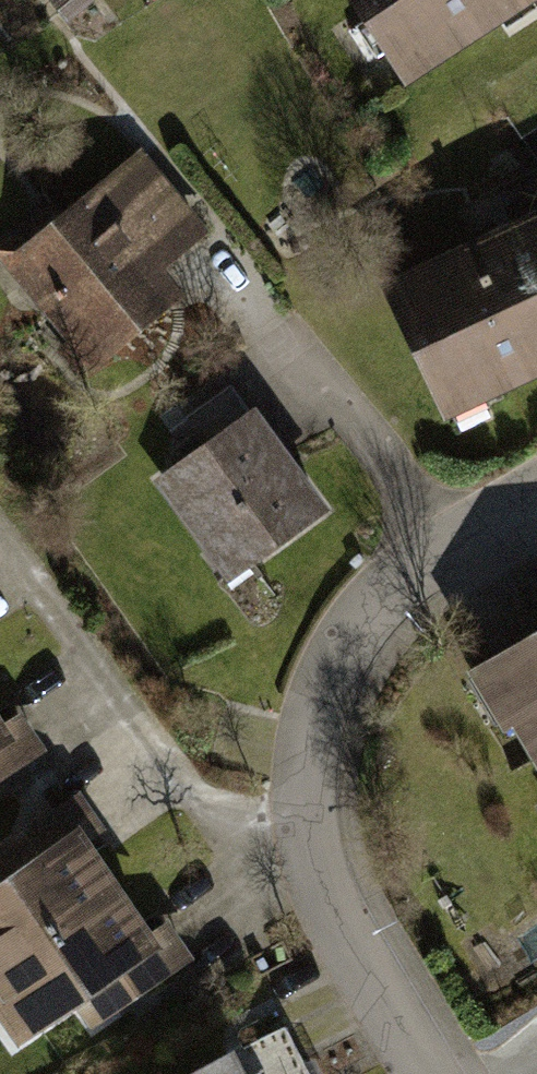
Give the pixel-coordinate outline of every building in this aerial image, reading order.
[(407,92),(536,6),(536,0),(346,0),(407,92)] [(0,244),(0,264),(88,372),(181,297),(161,272),(205,236),(139,154),(63,215),(52,202),(0,244)] [(384,289),(445,419),(536,376),(536,218),(384,289)] [(176,450),(184,460),(251,413),(231,386),(170,429),(181,446),(176,450)] [(184,460),(155,480),(227,582),(326,514),(255,411),(251,413),(184,460)] [(472,669),(536,782),(536,631),(472,669)] [(44,753),(9,700),(0,706),(0,782),(44,753)] [(21,1049),(81,1009),(94,1028),(193,961),(171,929),(153,941),(87,844),(101,834),(75,796),(0,846),(0,1019),(21,1049)] [(286,1030),(238,1054),(200,1073),(309,1073),(286,1030)]
